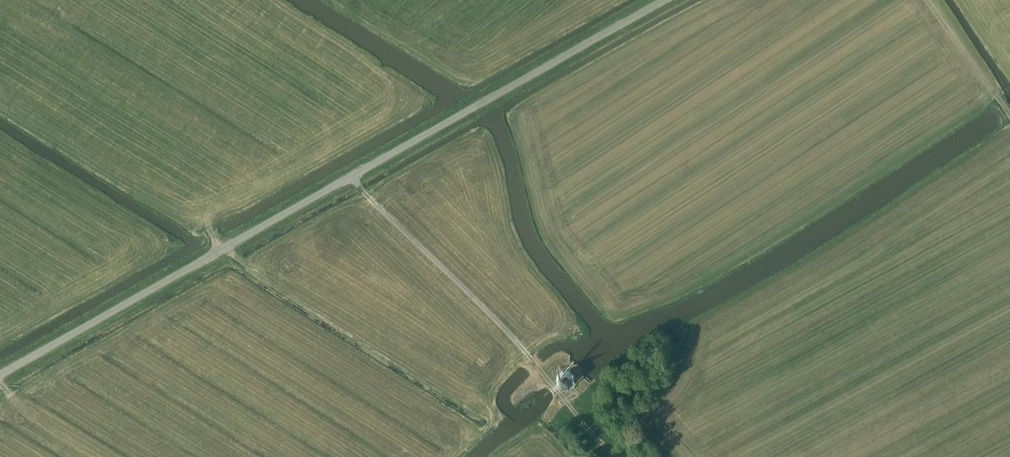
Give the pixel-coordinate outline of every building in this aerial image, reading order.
[(574,377),(570,371),(563,371),(558,375),(557,382),(561,387),(568,388),(573,384),(574,377)]
